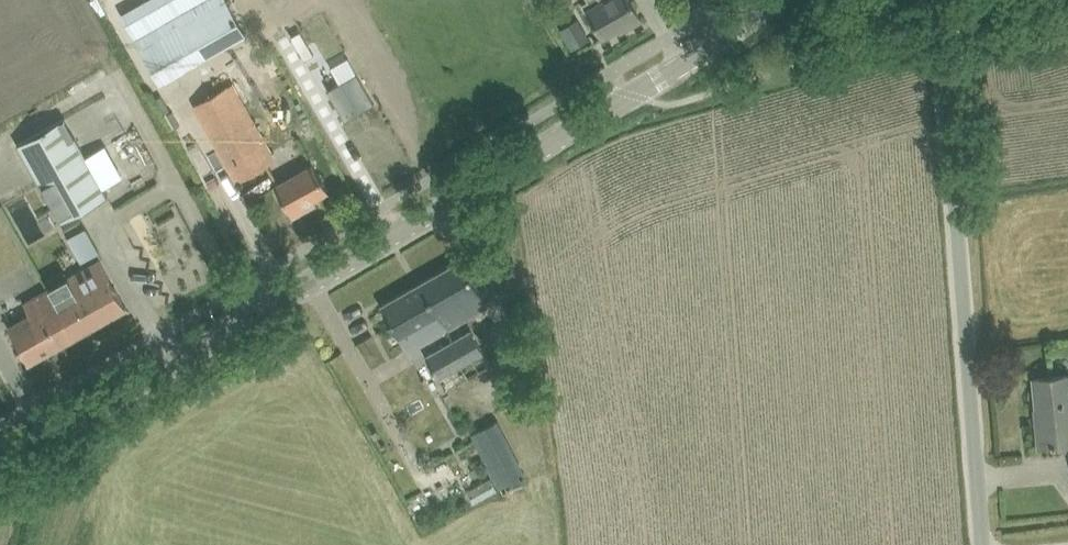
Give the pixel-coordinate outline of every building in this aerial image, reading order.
[(245,32),(227,0),(143,0),(120,14),(160,82),(245,32)] [(581,3),(586,12),(589,10),(592,16),(603,35),(624,23),(626,26),(641,18),(631,0),(587,0),(581,3)] [(580,13),(559,25),(573,48),(593,36),(580,13)] [(300,29),(292,34),(305,57),(314,52),(300,29)] [(357,72),(329,89),(347,120),(375,103),(357,72)] [(238,181),(274,161),(230,84),(195,104),(238,181)] [(87,156),(39,183),(62,222),(109,194),(87,156)] [(277,184),(282,194),(293,214),(308,205),(306,201),(327,189),(316,170),(313,164),(277,184)] [(80,260),(100,249),(87,224),(67,235),(80,260)] [(462,258),(422,281),(448,327),(488,304),(462,258)] [(100,259),(48,288),(75,336),(127,307),(100,259)] [(382,304),(393,323),(400,336),(408,350),(448,327),(422,281),(382,304)] [(9,326),(18,343),(29,362),(75,336),(48,288),(24,302),(30,314),(9,326)] [(471,329),(448,342),(469,377),(492,364),(471,329)] [(469,377),(448,342),(424,355),(445,391),(469,377)] [(1057,375),(1035,377),(1039,418),(1038,419),(1040,445),(1067,442),(1067,374),(1057,375)] [(472,433),(502,492),(529,479),(499,419),(472,433)]
